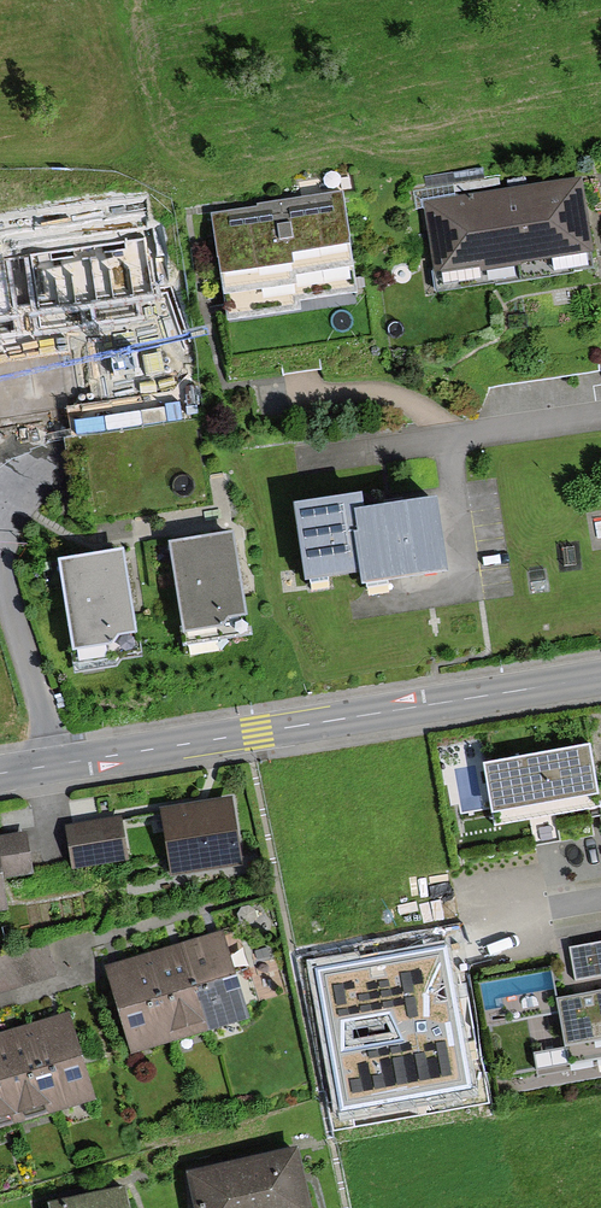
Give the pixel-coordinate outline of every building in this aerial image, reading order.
[(577,183),(430,206),(442,285),(590,262),(577,183)] [(343,197),(213,216),(228,314),(357,295),(343,197)] [(153,270),(70,284),(79,336),(163,322),(153,270)] [(0,294),(0,351),(29,345),(18,290),(0,294)] [(356,500),(293,509),(303,585),(357,578),(359,588),(440,576),(430,506),(358,516),(356,500)] [(232,538),(168,547),(181,646),(246,637),(232,538)] [(122,557),(57,565),(71,664),(136,655),(122,557)] [(590,747),(484,765),(494,828),(600,810),(590,747)] [(233,797),(160,809),(171,880),(244,869),(233,797)] [(122,817),(65,826),(72,870),(76,870),(126,862),(129,862),(122,817)] [(0,835),(0,902),(15,899),(10,871),(36,866),(30,830),(0,835)] [(219,938),(183,949),(207,1028),(243,1017),(219,938)] [(576,983),(600,978),(600,942),(569,948),(576,983)] [(183,949),(147,959),(171,1039),(207,1028),(183,949)] [(147,959),(111,970),(134,1049),(171,1039),(147,959)] [(557,1000),(569,1067),(600,1061),(600,993),(557,1000)] [(66,1021),(30,1031),(54,1109),(89,1099),(66,1021)] [(0,1040),(0,1058),(18,1120),(54,1109),(30,1031),(0,1040)] [(18,1120),(0,1058),(0,1125),(18,1120)] [(196,1171),(205,1207),(320,1207),(304,1144),(196,1171)] [(48,1205),(49,1207),(130,1207),(126,1188),(48,1205)]
